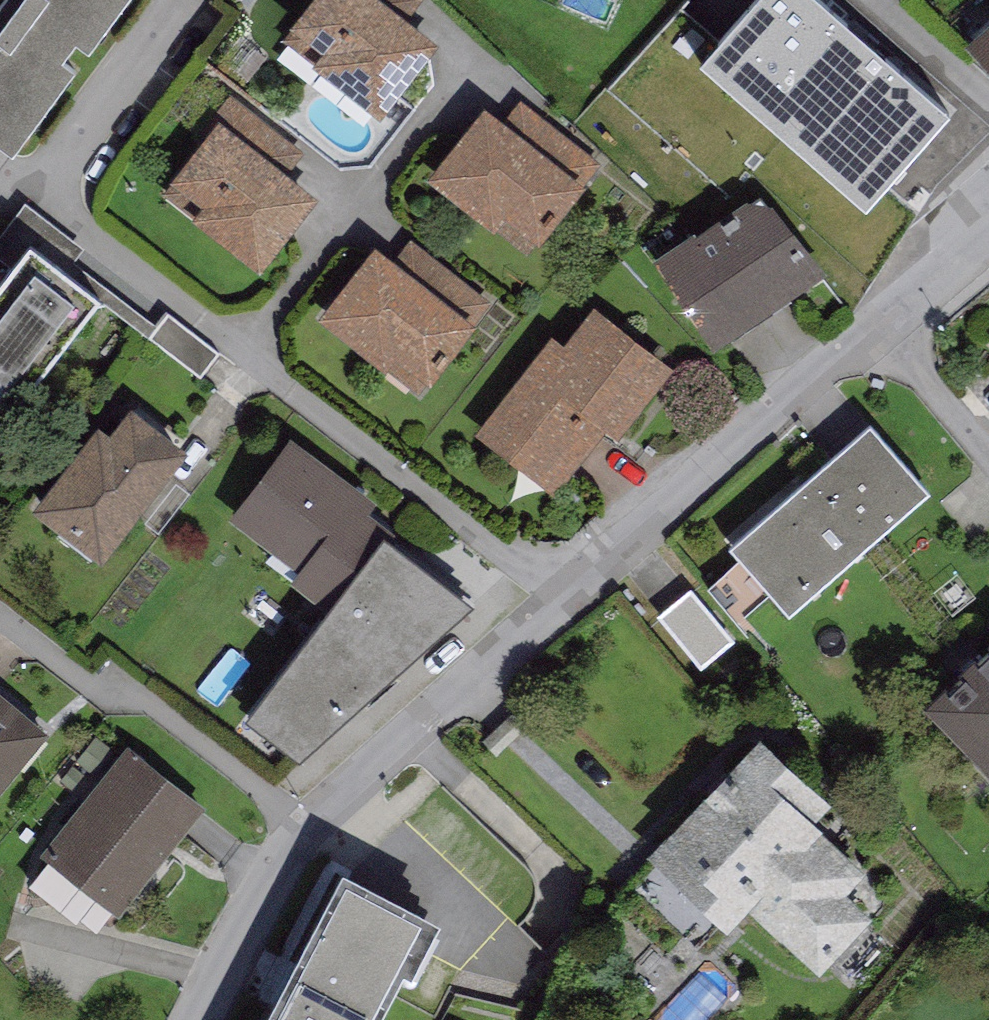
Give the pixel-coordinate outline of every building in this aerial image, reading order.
[(11,168),(75,84),(62,75),(76,57),(89,67),(141,0),(0,0),(0,1),(8,7),(0,17),(0,159),(11,168)] [(370,0),(317,0),(283,43),(317,70),(313,75),(380,127),(439,53),(402,26),(370,0)] [(421,1),(420,0),(370,0),(402,26),(421,1)] [(988,79),(988,34),(967,54),(988,79)] [(217,125),(283,178),(299,157),(230,100),(213,122),(217,125)] [(599,167),(521,104),(501,128),(581,192),(599,167)] [(485,115),(427,187),(494,241),(499,235),(527,258),(534,249),(539,253),(584,195),(581,192),(501,128),(485,115)] [(190,226),(259,282),(319,207),(283,178),(217,125),(160,196),(193,222),(190,226)] [(0,239),(0,262),(17,274),(32,255),(64,280),(74,268),(85,252),(25,206),(0,239)] [(659,281),(721,374),(834,299),(773,206),(659,281)] [(491,306),(410,243),(392,268),(472,332),(491,306)] [(32,255),(17,274),(0,297),(0,439),(2,440),(102,309),(32,255)] [(376,255),(318,327),(385,381),(390,375),(418,398),(425,389),(430,393),(475,335),(472,332),(392,268),(376,255)] [(150,342),(158,332),(74,268),(64,280),(102,309),(104,307),(150,342)] [(676,376),(594,312),(564,350),(552,340),(473,440),(555,504),(605,441),(618,451),(676,376)] [(799,475),(729,535),(743,550),(788,603),(929,482),(870,414),(799,475)] [(188,464),(131,418),(109,446),(98,437),(33,519),(101,573),(188,464)] [(290,446),(229,528),(299,580),(290,592),(330,622),(385,549),(400,528),(290,446)] [(330,622),(245,730),(300,771),(472,616),(385,549),(330,622)] [(743,550),(706,578),(738,616),(772,586),(743,550)] [(708,683),(742,654),(699,602),(664,631),(708,683)] [(924,692),(988,761),(988,631),(924,692)] [(50,742),(0,700),(0,802),(50,742)] [(520,701),(487,733),(501,748),(535,716),(520,701)] [(831,790),(760,725),(730,758),(726,755),(706,778),(708,780),(648,845),(729,919),(747,899),(818,963),(870,907),(844,883),(865,861),(819,819),(823,815),(815,807),(831,790)] [(112,917),(118,922),(205,814),(128,753),(42,861),(49,866),(112,917)] [(379,996),(382,989),(403,949),(411,953),(439,898),(342,849),(254,1019),(366,1019),(379,996)] [(112,917),(49,866),(29,890),(76,929),(80,924),(96,937),(112,917)]
